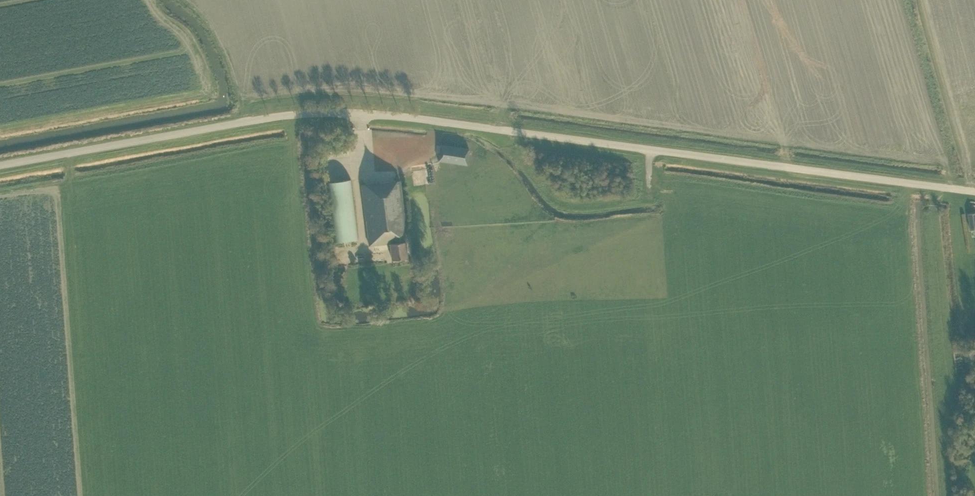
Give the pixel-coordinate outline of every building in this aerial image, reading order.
[(439,161),(467,165),(469,149),(441,145),(439,161)] [(327,182),(334,242),(358,239),(351,179),(327,182)] [(390,243),(392,259),(407,258),(404,233),(406,232),(400,180),(361,185),(369,245),(390,243)]
